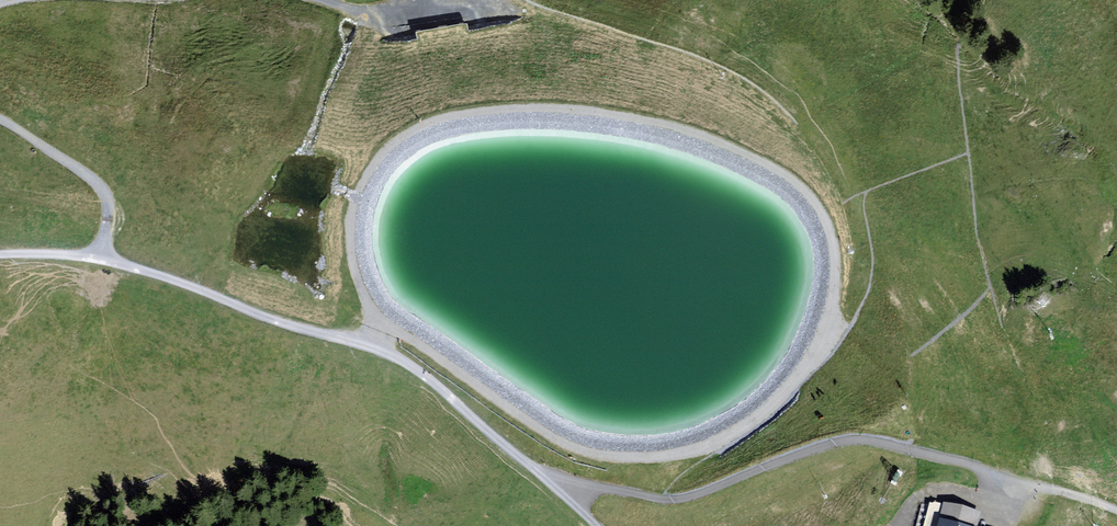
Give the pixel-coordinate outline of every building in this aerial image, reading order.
[(978,513),(943,504),(924,499),(917,525),(974,525),(978,513)]
